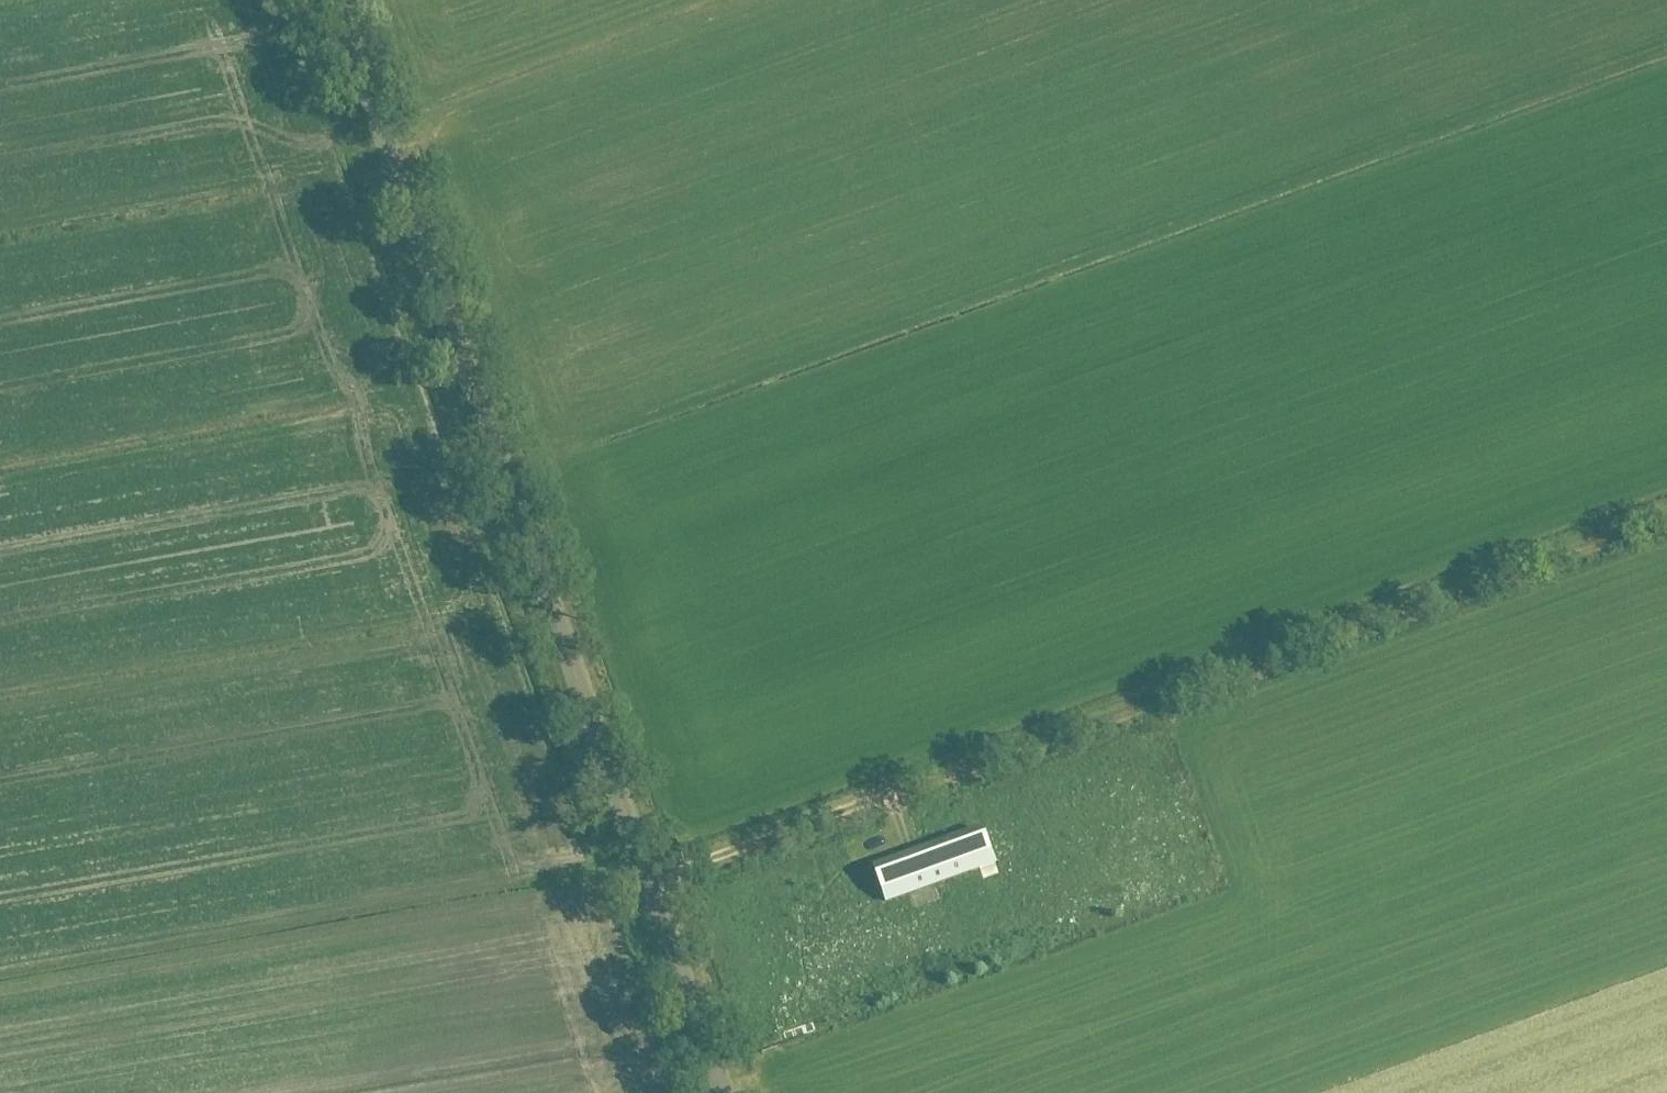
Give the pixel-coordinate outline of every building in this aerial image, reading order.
[(979,831),(873,869),(885,902),(979,869),(976,860),(987,856),(979,831)]
